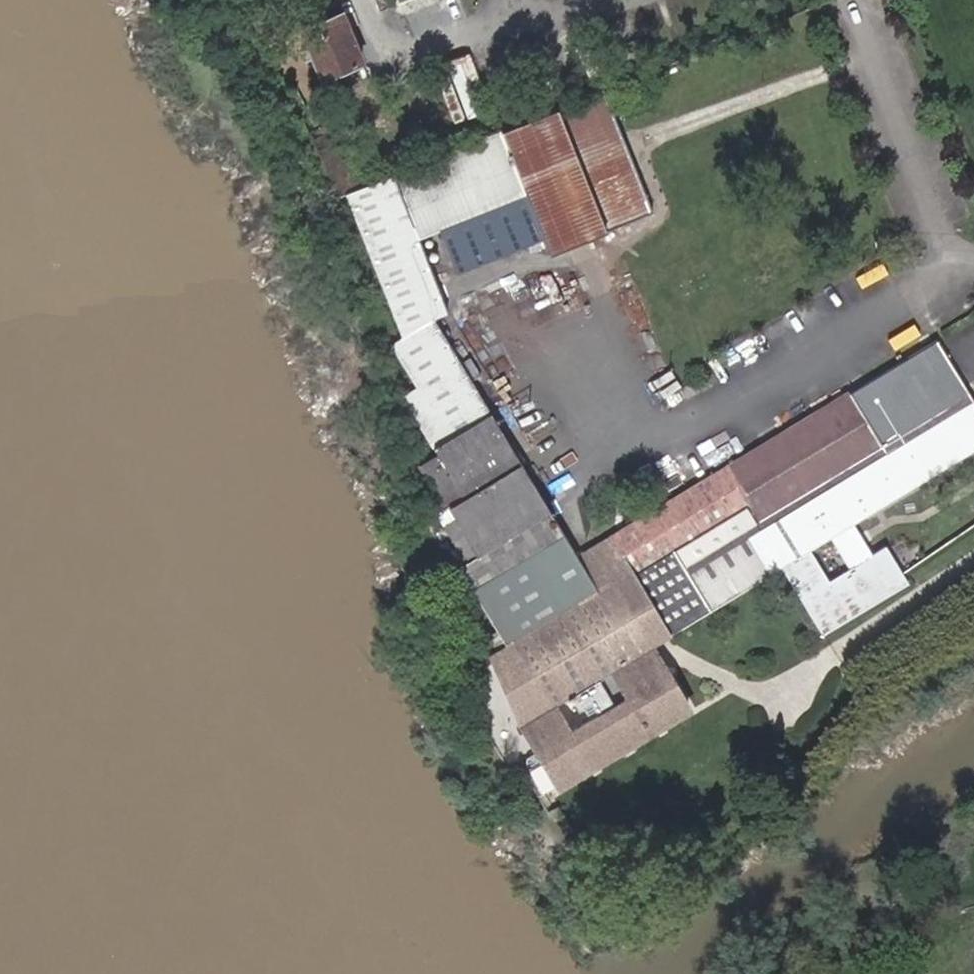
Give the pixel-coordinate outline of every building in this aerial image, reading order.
[(412,17),(454,0),(405,0),(412,17)] [(317,23),(305,28),(324,73),(364,57),(345,11),(331,17),(326,5),(312,11),(317,23)] [(753,576),(799,648),(903,583),(880,546),(816,585),(798,556),(973,447),(973,396),(937,335),(577,556),(417,325),(428,319),(398,243),(506,200),(512,214),(526,209),(544,255),(647,215),(599,91),(359,185),(341,193),(514,724),(558,782),(687,701),(651,639),(753,576)] [(311,130),(341,193),(359,185),(331,122),(311,130)]
